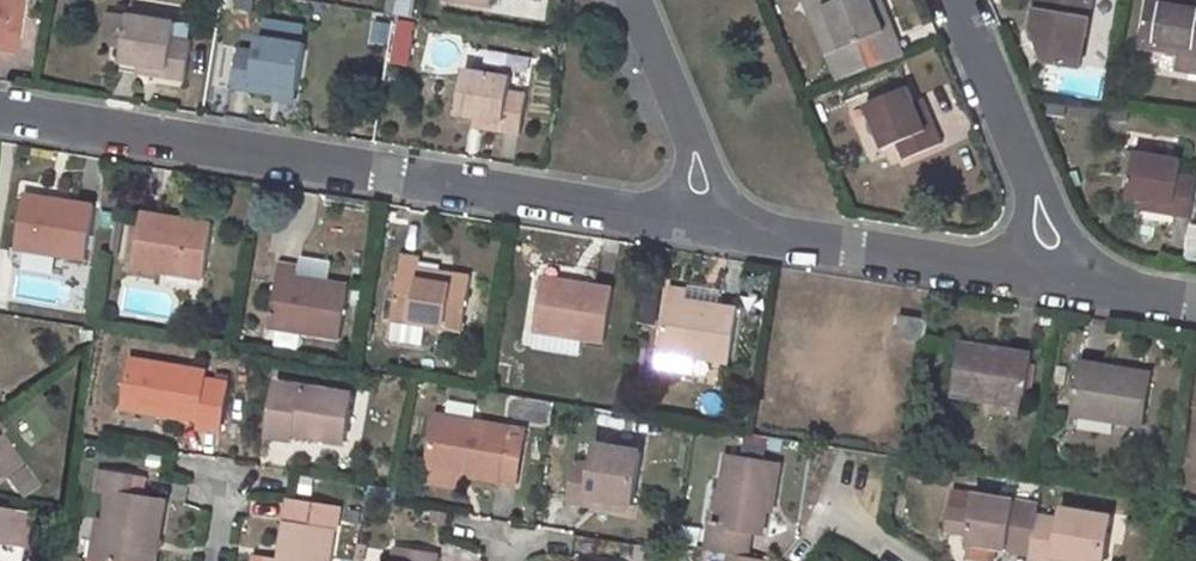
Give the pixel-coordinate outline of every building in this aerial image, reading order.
[(15,53),(24,0),(0,0),(0,50),(15,53)] [(395,14),(413,17),(416,0),(397,0),(395,14)] [(838,0),(824,6),(810,12),(828,56),(886,32),(877,9),(885,5),(883,0),(838,0)] [(1033,27),(1048,62),(1064,65),(1070,34),(1087,37),(1094,0),(1037,0),(1033,27)] [(1140,47),(1180,54),(1195,57),(1195,4),(1173,0),(1148,0),(1140,47)] [(144,65),(143,73),(186,80),(193,38),(176,34),(177,22),(130,13),(122,60),(144,65)] [(394,20),(391,66),(413,67),(416,21),(394,20)] [(1081,69),(1087,37),(1070,34),(1064,65),(1081,69)] [(239,46),(231,86),(272,94),(274,84),(295,87),(300,88),(306,43),(259,35),(256,49),(239,46)] [(1177,70),(1195,73),(1195,57),(1180,54),(1177,70)] [(465,69),(457,113),(480,117),(479,127),(521,134),(528,93),(511,90),(513,77),(465,69)] [(272,99),(293,103),(295,87),(274,84),(272,94),(272,99)] [(909,87),(864,105),(883,149),(899,142),(906,158),(942,143),(927,105),(918,107),(909,87)] [(1181,172),(1184,158),(1135,150),(1127,197),(1150,202),(1149,211),(1190,217),(1195,180),(1195,175),(1181,172)] [(24,196),(15,247),(87,259),(97,204),(58,198),(57,201),(24,196)] [(142,211),(132,266),(205,277),(213,225),(180,220),(180,218),(142,211)] [(402,254),(392,320),(461,331),(471,277),(453,274),(453,278),(419,272),(421,257),(402,254)] [(279,261),(268,327),(340,340),(349,284),(330,280),(328,286),(298,280),(300,264),(279,261)] [(13,275),(12,301),(54,302),(55,276),(13,275)] [(542,279),(534,331),(536,331),(534,347),(582,354),(584,339),(606,342),(614,288),(576,283),(575,285),(542,279)] [(670,285),(659,351),(731,363),(739,309),(718,305),(718,309),(686,304),(689,288),(670,285)] [(899,316),(896,337),(925,341),(928,320),(899,316)] [(959,344),(951,394),(1025,405),(1032,354),(959,344)] [(123,408),(199,420),(198,427),(222,430),(223,424),(230,381),(205,378),(207,370),(132,359),(123,408)] [(1078,362),(1070,412),(1144,424),(1152,374),(1078,362)] [(354,395),(304,387),(279,383),(273,425),(298,429),(296,434),(346,442),(354,395)] [(499,479),(518,482),(527,432),(438,417),(429,468),(431,469),(463,473),(499,479)] [(271,435),(296,439),(296,434),(298,429),(273,425),(271,435)] [(17,465),(0,439),(0,477),(17,465)] [(591,500),(630,506),(636,507),(645,452),(600,446),(596,469),(579,466),(573,504),(590,507),(591,500)] [(720,512),(718,526),(714,525),(710,552),(730,555),(750,559),(754,534),(766,536),(771,502),(776,502),(782,466),(731,458),(725,493),(731,493),(729,508),(720,512)] [(429,481),(460,486),(463,473),(431,469),(429,481)] [(99,560),(157,560),(163,527),(167,503),(131,497),(134,477),(101,472),(98,492),(110,495),(105,522),(99,560)] [(720,512),(729,508),(731,493),(725,493),(720,492),(714,525),(718,526),(720,512)] [(1034,515),(1036,503),(973,493),(970,510),(948,506),(944,528),(967,532),(965,542),(995,546),(1028,551),(1034,515)] [(590,507),(629,513),(630,506),(591,500),(590,507)] [(293,503),(289,524),(284,554),(283,560),(332,560),(340,511),(293,503)] [(1073,558),(1091,560),(1103,560),(1109,517),(1060,509),(1059,519),(1034,515),(1028,551),(1028,557),(1049,560),(1072,560),(1073,558)] [(26,516),(7,512),(2,548),(21,551),(26,516)] [(91,560),(93,560),(99,560),(105,522),(98,521),(91,560)] [(440,556),(400,549),(398,560),(439,560),(440,556)] [(284,554),(270,552),(269,560),(283,560),(284,554)]
